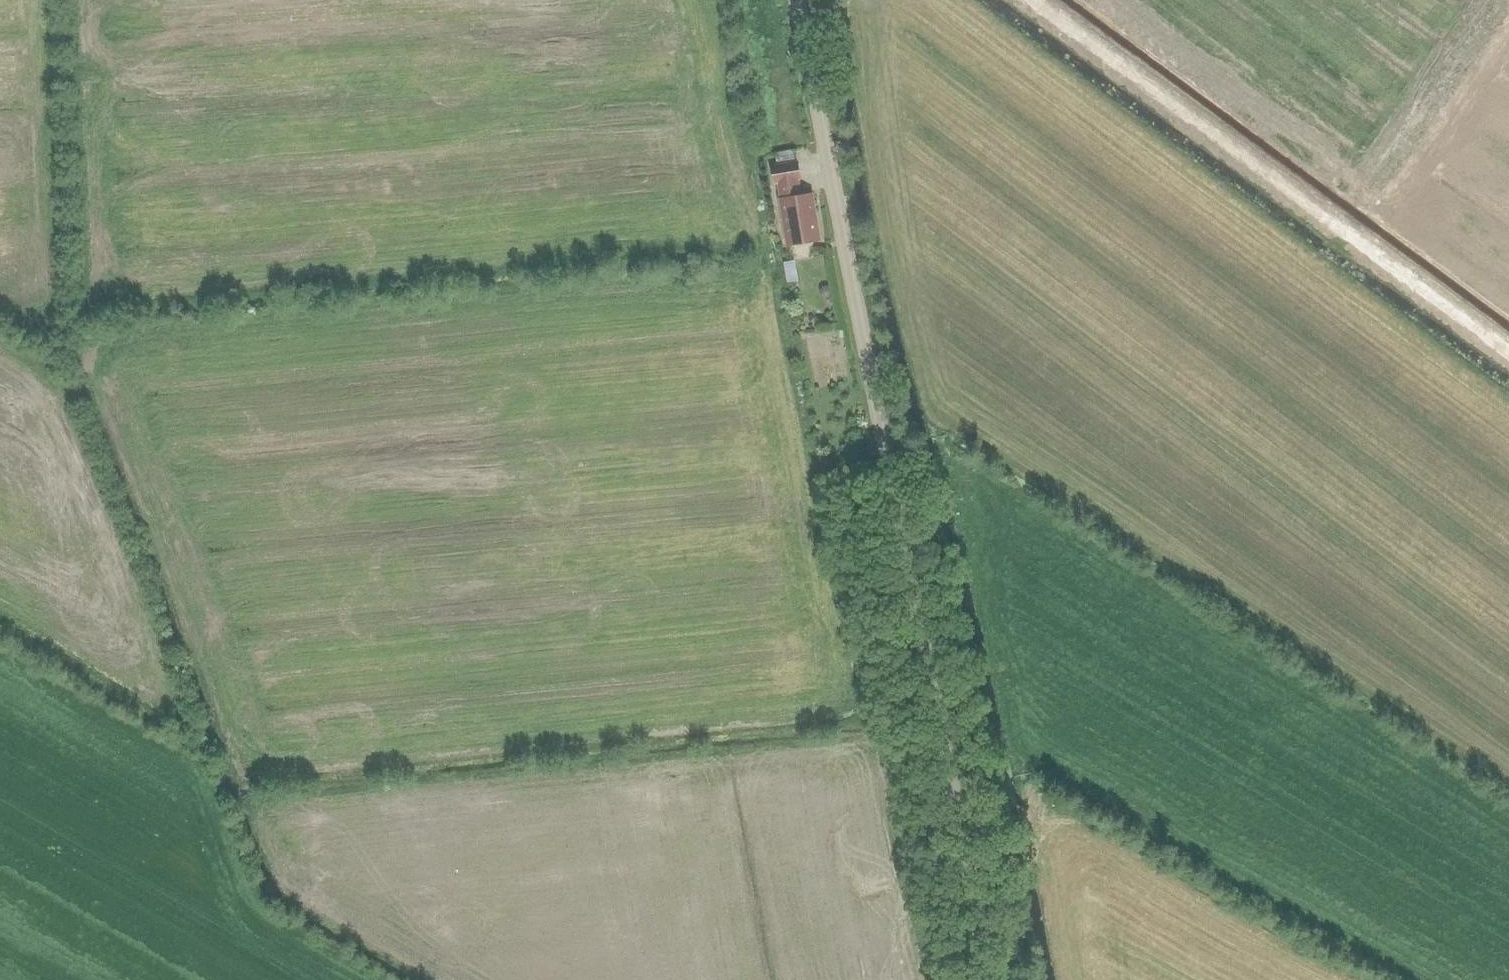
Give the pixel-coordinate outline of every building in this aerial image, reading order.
[(788,246),(818,241),(815,224),(817,224),(812,195),(800,197),(797,180),(799,180),(796,162),(771,167),(774,184),(777,183),(780,200),(779,200),(782,219),(783,219),(788,246)]
